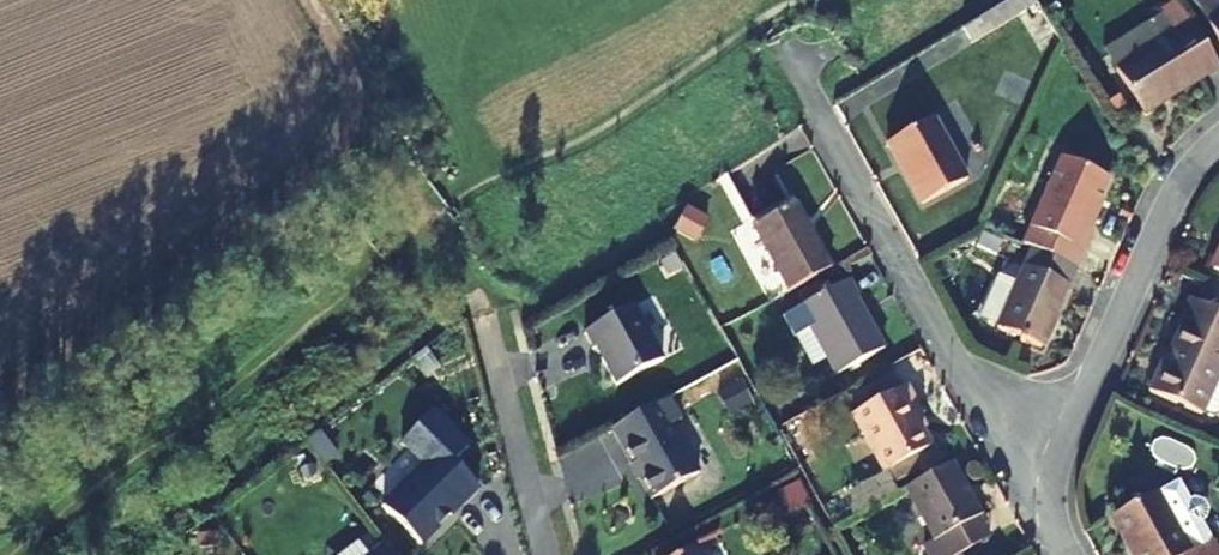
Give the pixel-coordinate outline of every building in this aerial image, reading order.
[(1203,6),(1218,31),(1218,0),(1212,0),(1203,6)] [(1198,37),(1126,82),(1154,127),(1172,116),(1171,113),(1210,89),(1212,91),(1218,87),(1218,68),(1198,37)] [(935,218),(978,193),(944,131),(896,158),(908,178),(911,176),(935,218)] [(1116,189),(1072,170),(1033,258),(1043,263),(1086,282),(1087,282),(1102,246),(1093,241),(1116,189)] [(686,203),(673,228),(695,240),(708,216),(686,203)] [(803,308),(845,284),(826,252),(824,253),(805,221),(767,243),(803,308)] [(1086,282),(1043,263),(1006,340),(1049,361),(1086,282)] [(863,296),(814,324),(852,392),(899,366),(870,315),(872,313),(863,296)] [(1218,309),(1210,306),(1202,323),(1205,324),(1188,360),(1192,362),(1187,372),(1181,370),(1168,398),(1216,420),(1218,416),(1218,307),(1218,309)] [(607,366),(628,404),(674,378),(644,324),(595,351),(605,368),(607,366)] [(921,403),(868,433),(898,486),(944,460),(928,432),(935,428),(921,403)] [(380,505),(425,548),(485,485),(457,460),(473,443),(434,407),(400,444),(420,463),(380,505)] [(692,438),(680,416),(624,446),(663,517),(711,491),(683,443),(692,438)] [(979,542),(989,536),(991,535),(962,482),(918,506),(946,554),(987,554),(979,542)] [(801,485),(781,492),(786,510),(807,503),(801,485)] [(1194,496),(1128,534),(1140,554),(1142,552),(1144,554),(1218,554),(1218,540),(1217,536),(1218,535),(1218,515),(1209,513),(1205,515),(1194,496)] [(979,542),(987,554),(1001,554),(989,536),(979,542)] [(384,544),(369,554),(393,554),(384,544)]
